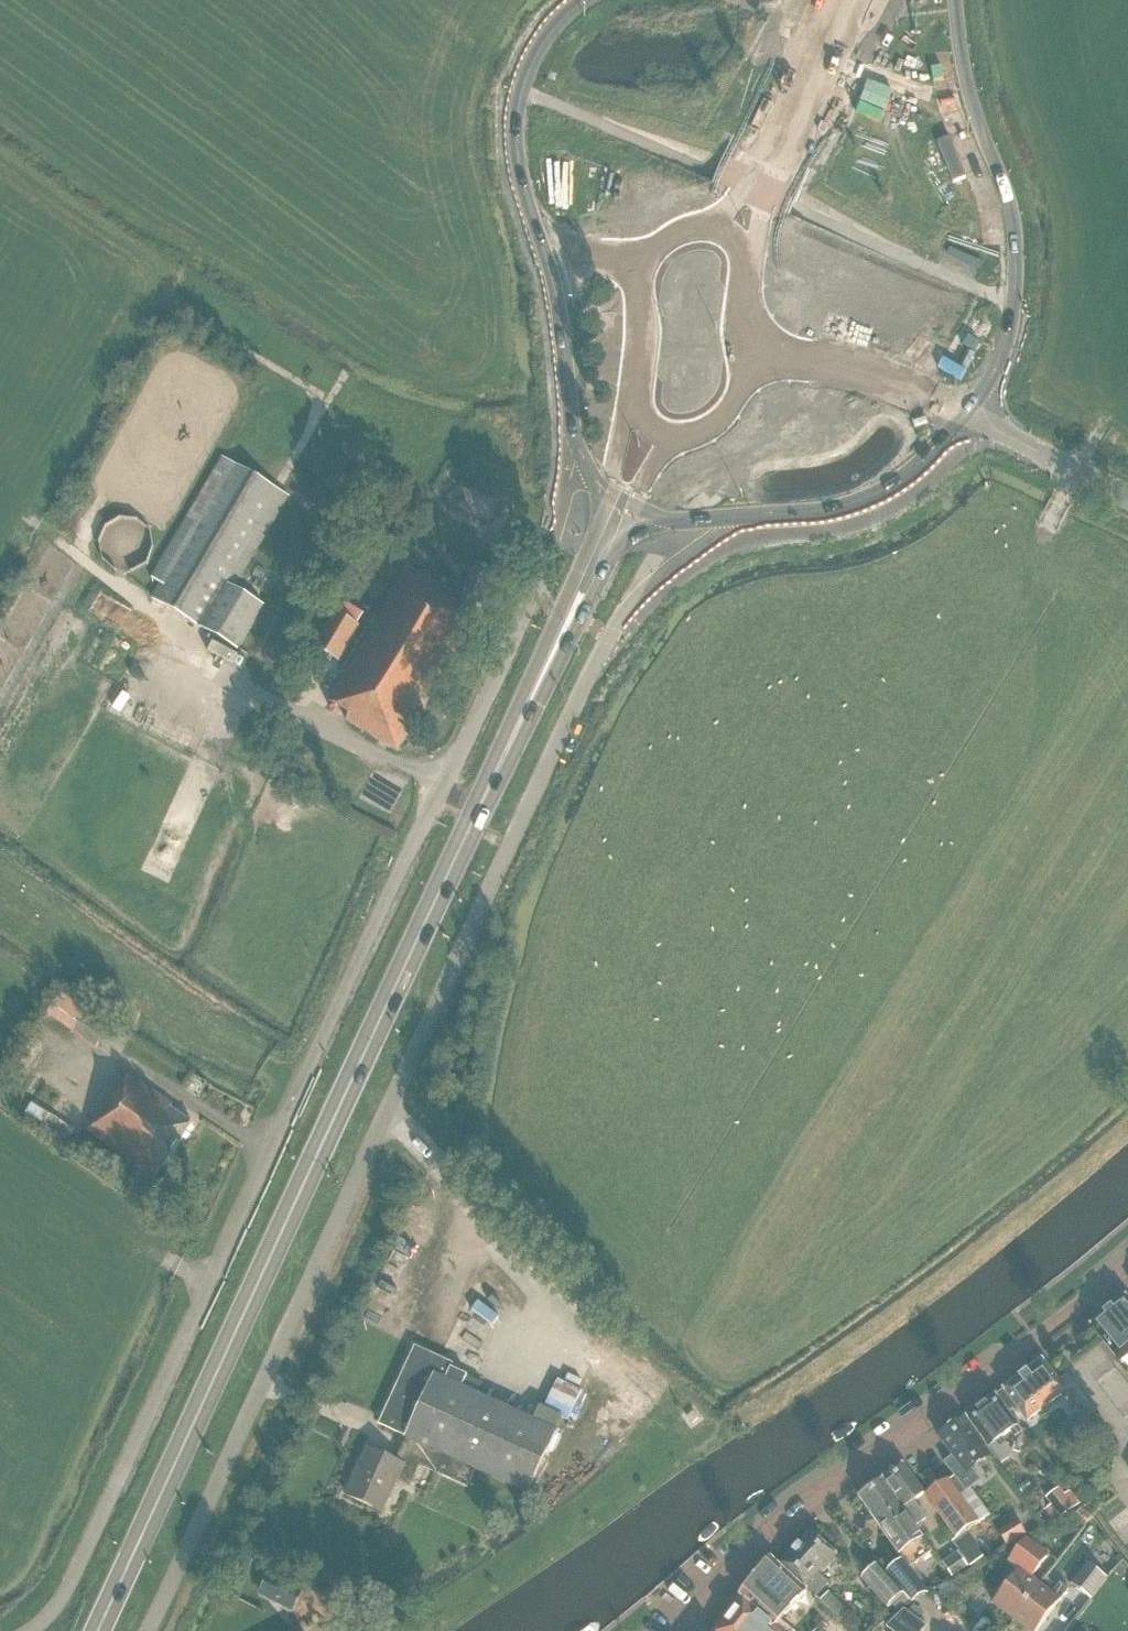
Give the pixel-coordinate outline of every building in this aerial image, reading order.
[(151,598),(235,647),(238,649),(239,648),(250,655),(275,612),(227,583),(281,491),(232,462),(231,462),(221,457),(153,572),(163,578),(151,598)] [(138,561),(159,531),(125,508),(105,538),(111,542),(106,548),(117,555),(120,549),(138,561)] [(248,586),(245,591),(255,596),(257,592),(261,594),(274,572),(258,563),(246,585),(248,586)] [(456,600),(408,571),(329,701),(350,714),(347,719),(398,750),(472,628),(469,626),(498,578),(477,565),(456,600)] [(359,625),(337,612),(316,648),(339,661),(359,625)] [(95,1048),(107,1030),(85,1015),(88,1011),(62,991),(45,1014),(72,1033),(95,1048)] [(91,1133),(154,1177),(156,1174),(157,1175),(193,1123),(172,1109),(174,1106),(133,1078),(119,1097),(117,1095),(91,1133)] [(42,1122),(40,1125),(37,1130),(63,1148),(75,1130),(33,1102),(26,1111),(42,1122)] [(1090,1324),(1119,1360),(1127,1353),(1127,1297),(1126,1295),(1090,1324)] [(527,1493),(555,1432),(461,1388),(467,1375),(431,1358),(433,1355),(414,1346),(379,1424),(459,1461),(451,1478),(467,1485),(475,1469),(527,1493)] [(1066,1391),(1042,1360),(1003,1389),(1027,1420),(1066,1391)] [(1060,1382),(1105,1439),(1111,1434),(1065,1377),(1060,1382)] [(561,1417),(569,1398),(564,1396),(568,1387),(550,1378),(537,1406),(561,1417)] [(1011,1431),(1015,1436),(1022,1431),(995,1395),(966,1417),(997,1458),(1002,1458),(1007,1455),(1007,1450),(1000,1439),(1011,1431)] [(963,1532),(979,1522),(989,1515),(962,1476),(991,1455),(964,1419),(939,1437),(953,1456),(944,1462),(955,1477),(949,1480),(949,1479),(925,1494),(955,1538),(953,1539),(970,1567),(981,1560),(963,1532)] [(404,1465),(397,1462),(368,1449),(346,1495),(383,1511),(397,1481),(404,1465)] [(902,1508),(916,1526),(928,1517),(914,1499),(924,1492),(903,1463),(882,1478),(903,1507),(902,1508)] [(1072,1480),(1084,1501),(1102,1491),(1095,1479),(1086,1484),(1081,1475),(1072,1480)] [(923,1537),(916,1526),(902,1508),(881,1479),(858,1495),(910,1567),(924,1557),(923,1556),(930,1551),(921,1538),(923,1537)] [(1065,1494),(1059,1487),(1045,1497),(1051,1505),(1045,1509),(1055,1521),(1079,1503),(1071,1490),(1065,1494)] [(1086,1526),(1094,1516),(1081,1507),(1074,1518),(1086,1526)] [(998,1531),(1008,1546),(1026,1535),(1016,1520),(998,1531)] [(808,1588),(808,1587),(817,1595),(829,1582),(820,1575),(838,1555),(811,1530),(780,1563),(808,1588)] [(1018,1570),(994,1603),(1014,1618),(1039,1585),(1030,1579),(1048,1556),(1030,1542),(1017,1549),(1008,1562),(1018,1570)] [(952,1576),(967,1566),(957,1551),(942,1562),(952,1576)] [(769,1557),(739,1594),(741,1596),(742,1595),(775,1624),(807,1592),(769,1557)] [(888,1570),(911,1601),(927,1592),(926,1590),(902,1559),(888,1570)] [(1107,1577),(1086,1563),(1070,1584),(1091,1599),(1107,1577)] [(888,1606),(902,1593),(877,1564),(862,1578),(888,1606)] [(937,1588),(950,1603),(962,1592),(950,1580),(937,1588)] [(1069,1588),(1060,1582),(1051,1594),(1039,1585),(1014,1618),(1031,1630),(1037,1630),(1069,1588)] [(293,1609),(302,1592),(284,1583),(276,1600),(293,1609)] [(828,1592),(820,1600),(840,1619),(848,1611),(828,1592)] [(742,1595),(741,1596),(712,1630),(784,1630),(775,1624),(742,1595)] [(926,1626),(904,1609),(886,1626),(892,1630),(922,1630),(926,1626)]
